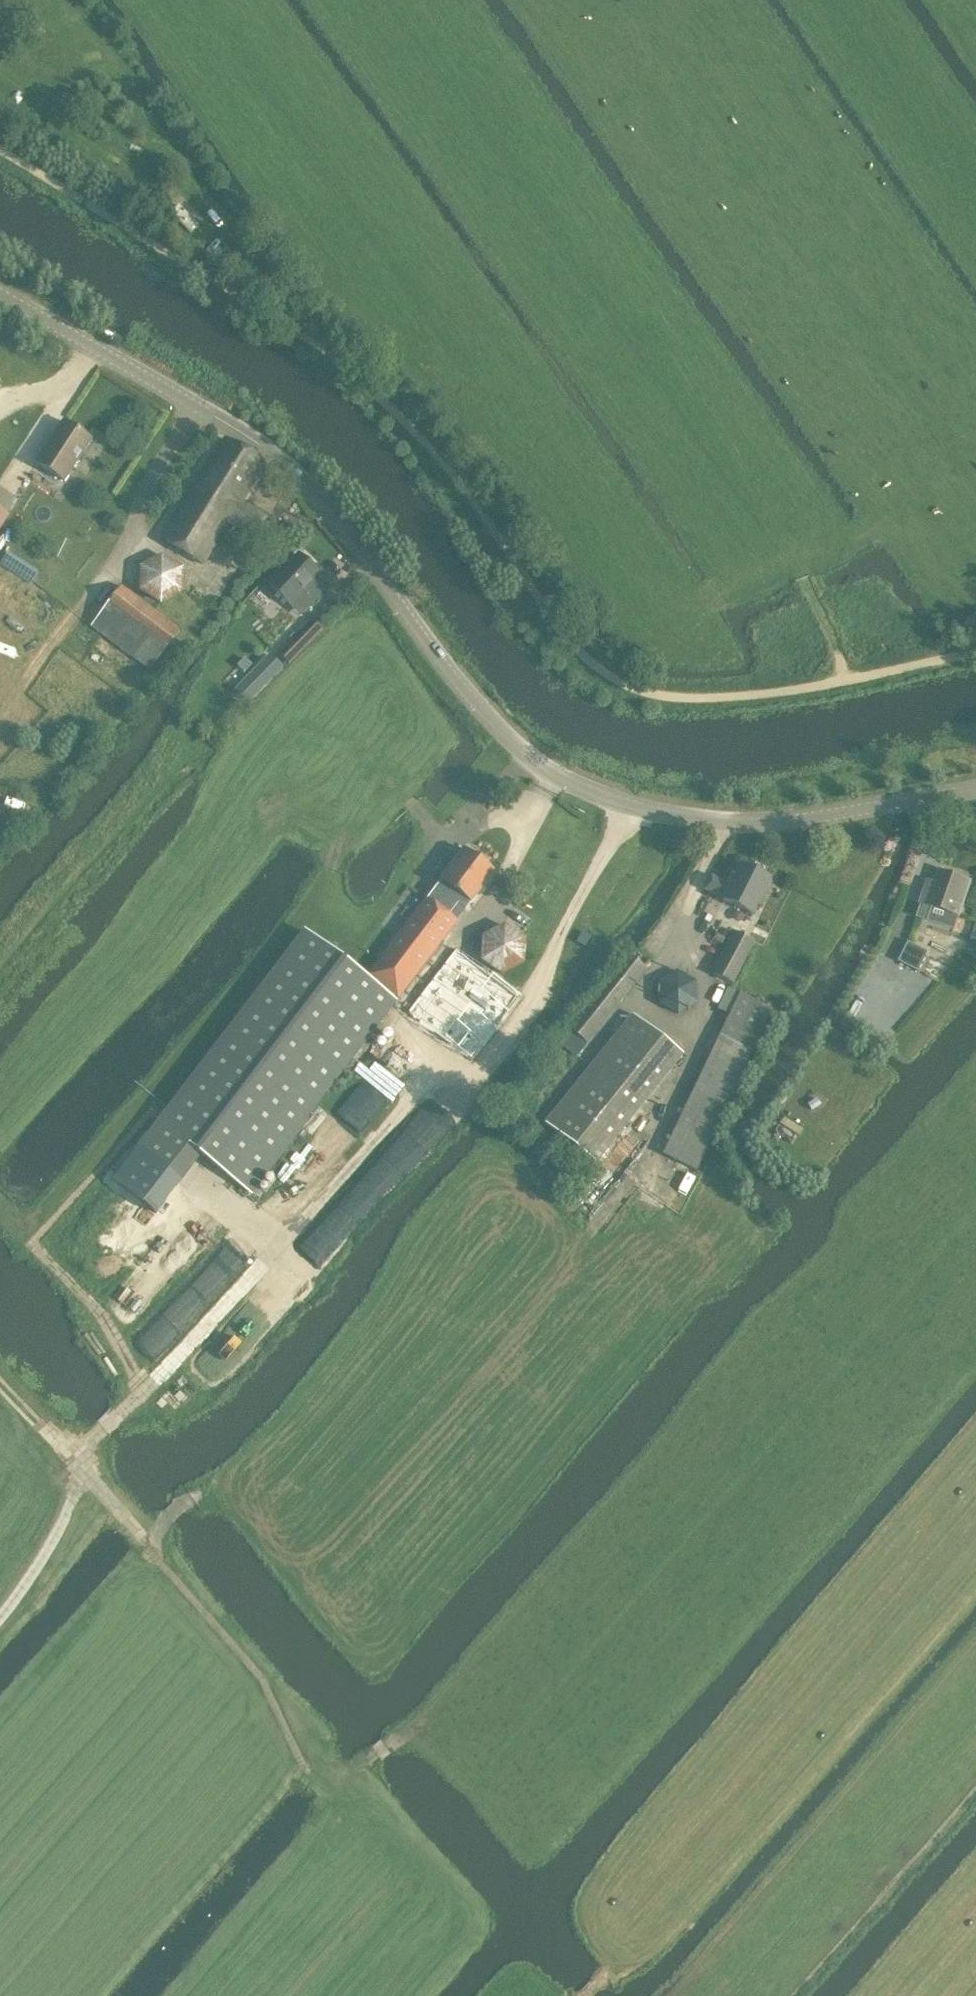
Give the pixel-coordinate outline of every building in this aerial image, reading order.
[(179,205),(170,213),(190,234),(199,226),(179,205)] [(64,481),(92,440),(64,422),(37,462),(64,481)] [(243,503),(266,466),(227,441),(164,537),(203,563),(229,523),(253,538),(266,518),(243,503)] [(320,574),(299,555),(270,585),(291,605),(293,603),(304,612),(326,589),(315,579),(320,574)] [(143,590),(162,602),(182,592),(183,570),(164,558),(145,569),(143,590)] [(122,588),(92,627),(150,670),(180,631),(122,588)] [(290,663),(322,630),(313,621),(280,654),(290,663)] [(406,927),(369,976),(397,997),(465,910),(484,886),(494,872),(464,849),(406,927)] [(769,880),(740,866),(730,887),(711,878),(705,891),(723,900),(723,901),(752,916),(769,880)] [(926,887),(921,903),(932,907),(927,921),(955,931),(960,916),(971,881),(938,871),(932,889),(926,887)] [(481,961),(501,974),(523,963),(525,939),(505,926),(482,936),(481,961)] [(303,928),(133,1149),(179,1185),(202,1155),(250,1192),(397,1000),(303,928)] [(731,930),(710,973),(733,984),(754,942),(731,930)] [(901,959),(899,961),(918,971),(920,968),(928,952),(909,943),(901,959)] [(626,951),(566,1026),(555,1039),(576,1056),(647,967),(626,951)] [(509,1000),(447,953),(400,1013),(458,1058),(463,1062),(509,1000)] [(659,1005),(678,1016),(698,1004),(698,981),(678,970),(659,982),(659,1005)] [(729,1014),(662,1155),(695,1171),(759,1036),(764,1039),(771,1024),(766,1022),(772,1008),(728,987),(717,1009),(729,1014)] [(593,1162),(682,1054),(633,1013),(544,1121),(593,1162)]
